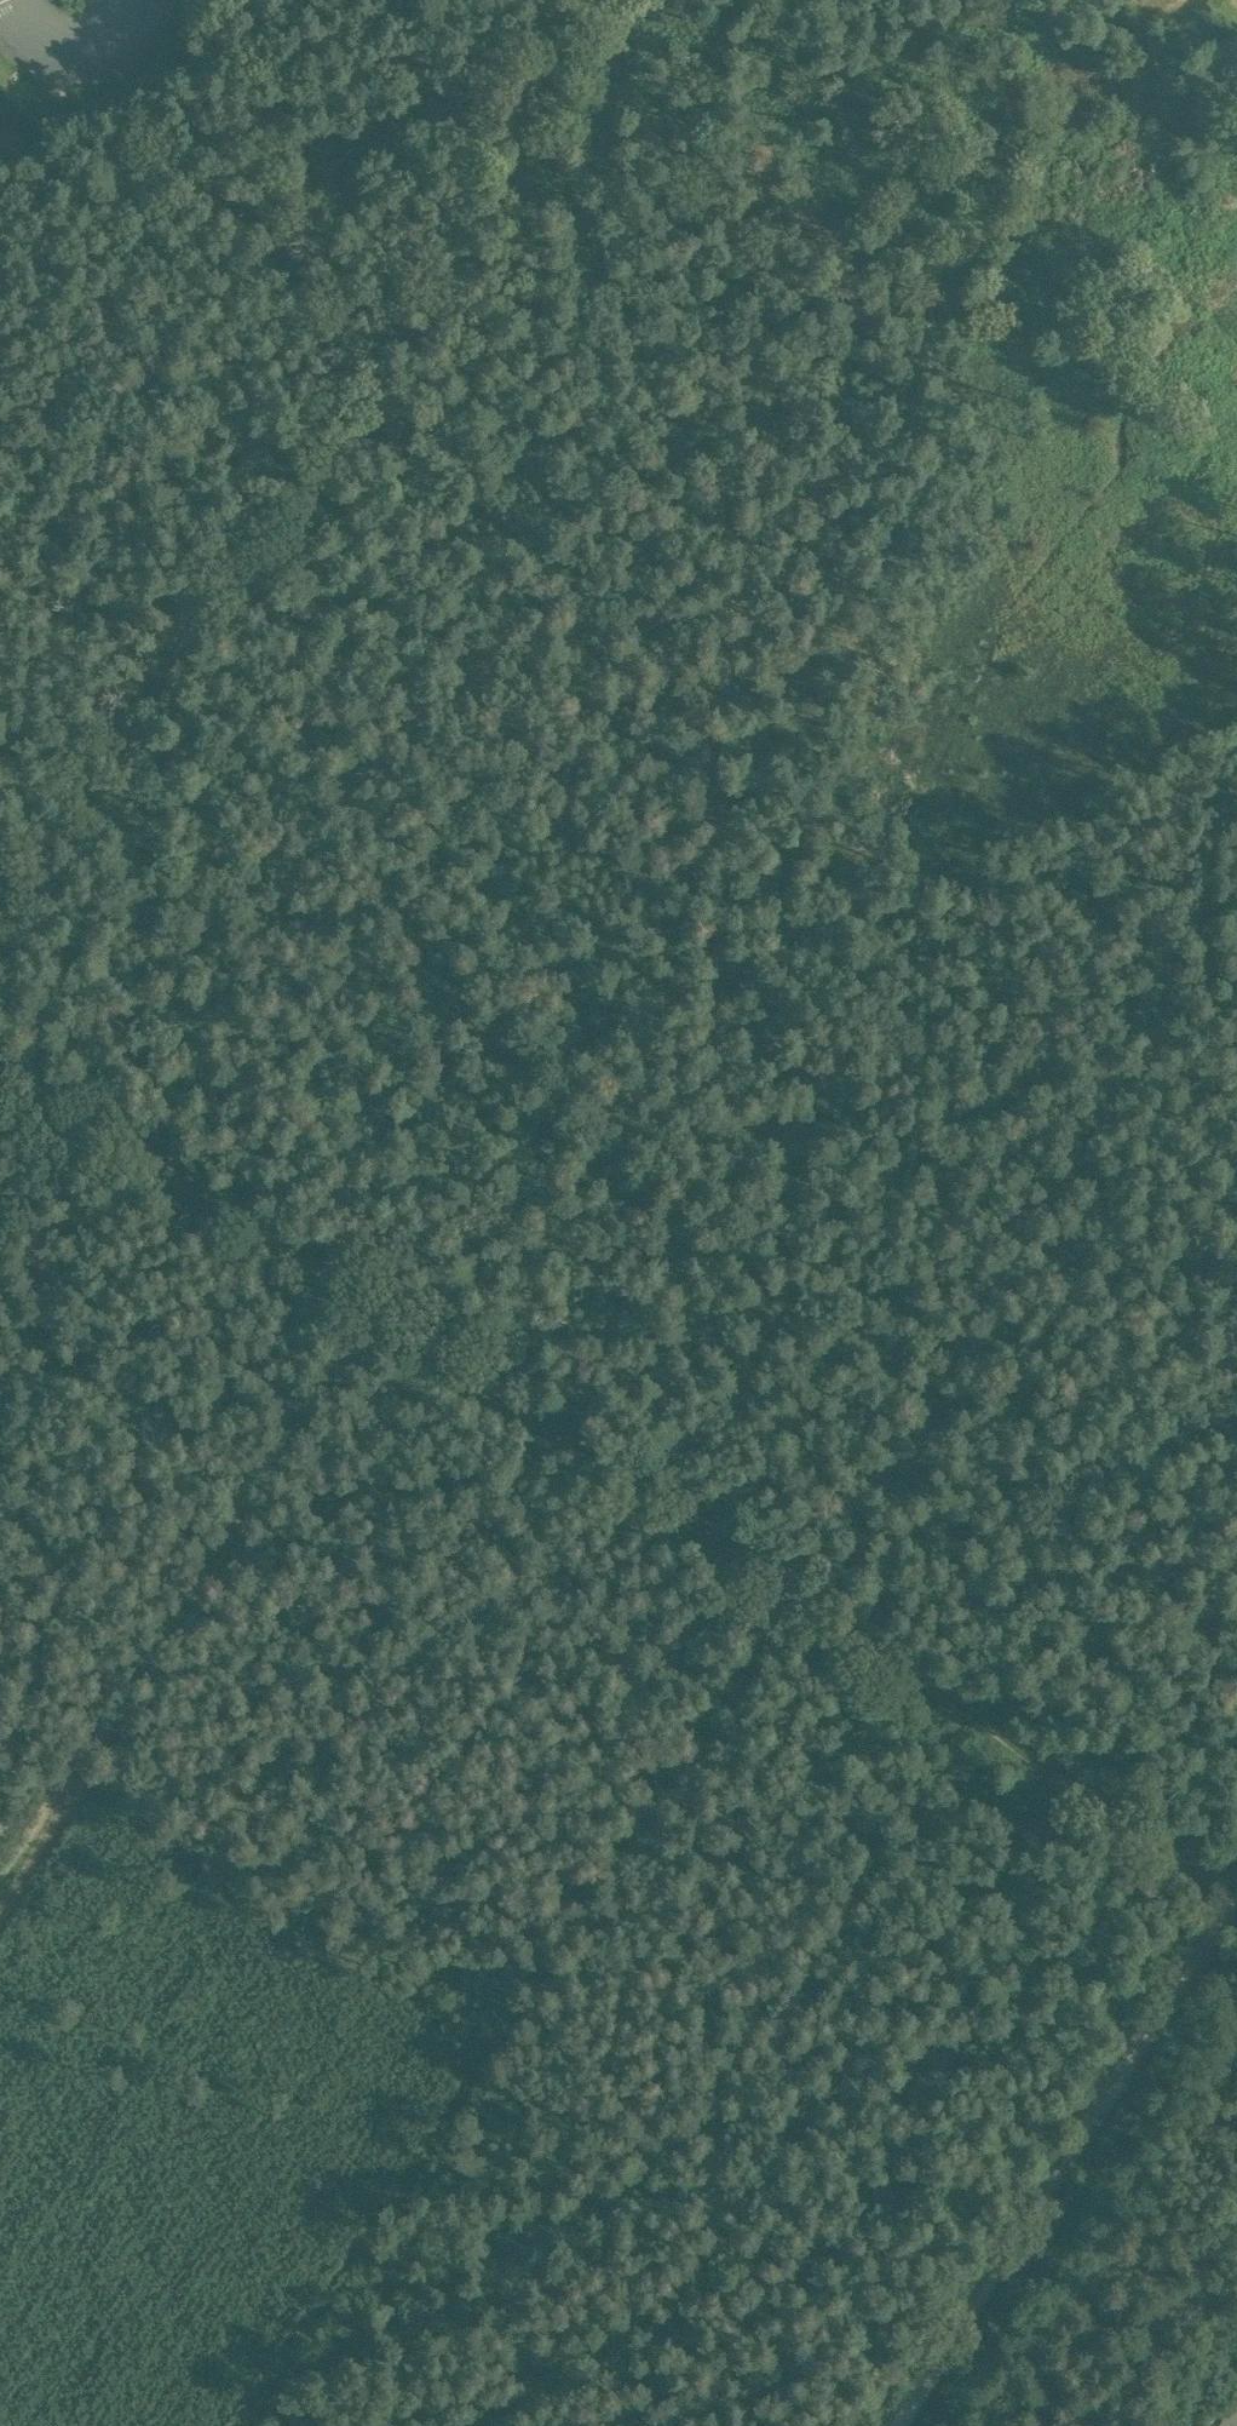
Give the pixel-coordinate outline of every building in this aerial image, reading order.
[(1226,2425),(1236,2425),(1236,2410),(1226,2425)]
